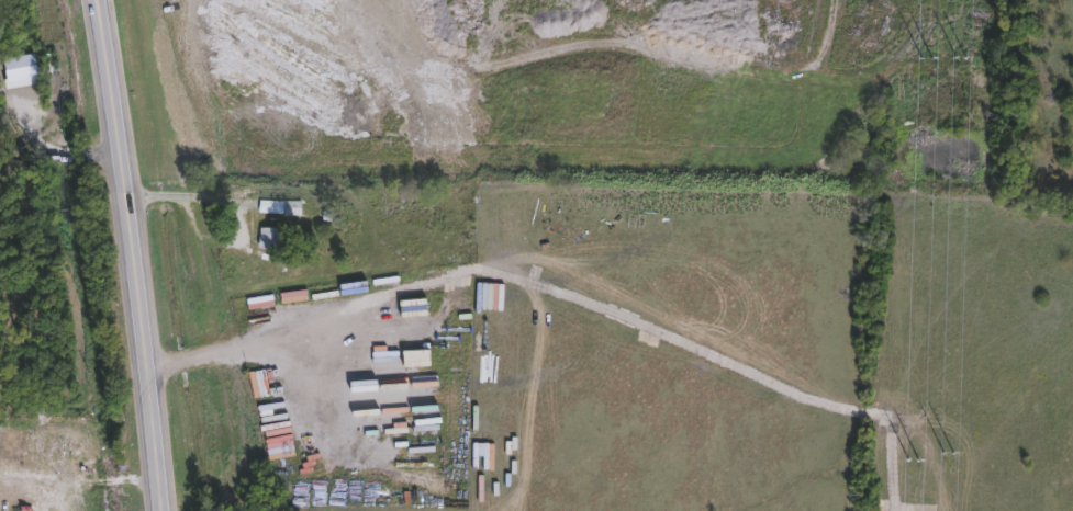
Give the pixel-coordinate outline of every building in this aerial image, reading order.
[(299,203),(299,216),(282,215),(283,202),(299,203)] [(258,250),(259,228),(277,228),(277,250),(258,250)]
